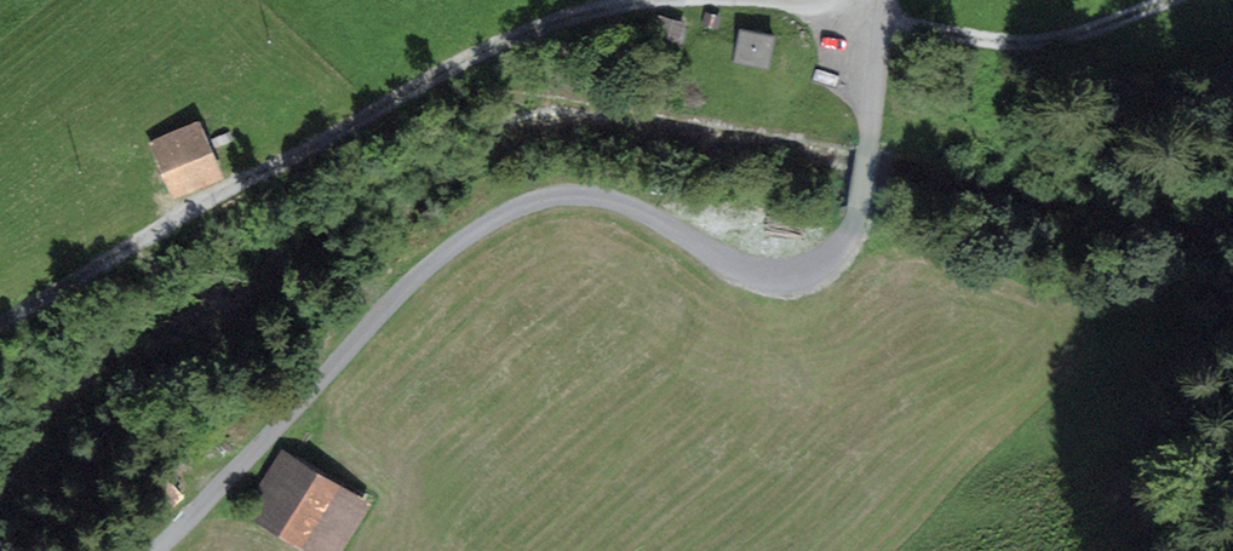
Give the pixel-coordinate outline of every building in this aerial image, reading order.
[(675,73),(695,19),(667,9),(657,36),(675,73)] [(775,64),(783,27),(743,17),(734,54),(775,64)] [(158,195),(212,171),(184,111),(130,136),(158,195)] [(386,495),(298,439),(255,507),(323,550),(350,550),(386,495)]
